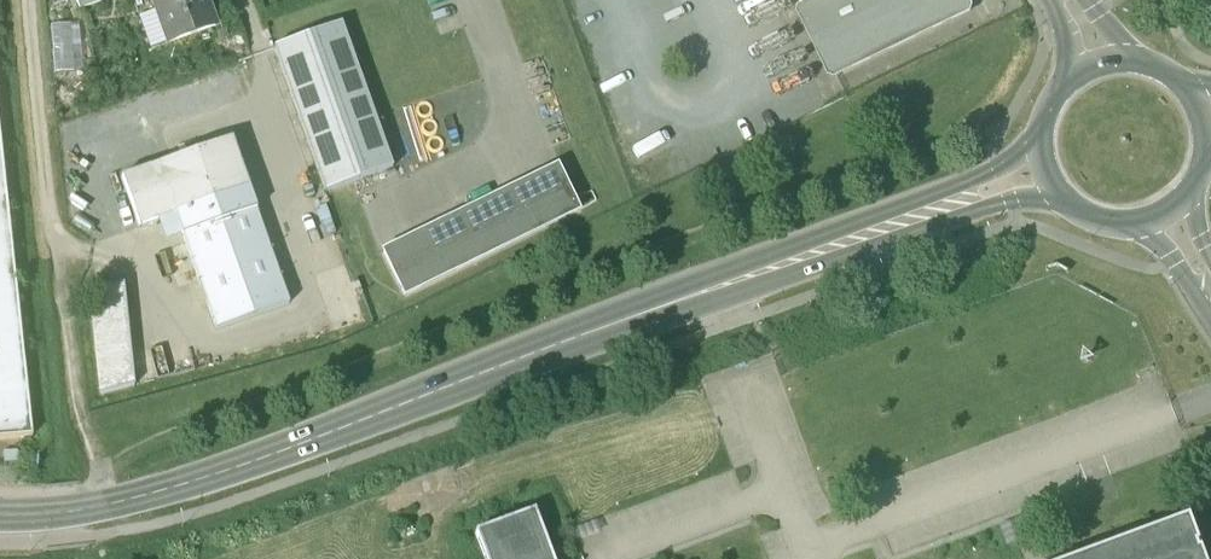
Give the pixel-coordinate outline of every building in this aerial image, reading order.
[(79,10),(108,0),(76,0),(79,10)] [(169,43),(215,26),(206,0),(154,0),(169,43)] [(802,5),(834,71),(965,8),(962,0),(813,0),(802,5)] [(395,169),(349,20),(280,42),(326,191),(395,169)] [(57,65),(64,65),(63,45),(69,44),(68,25),(55,26),(57,65)] [(32,438),(0,137),(0,442),(32,438)] [(232,140),(122,179),(139,228),(176,215),(248,190),(249,189),(232,140)] [(557,168),(384,253),(405,296),(578,212),(557,168)] [(289,304),(248,190),(176,215),(216,329),(289,304)] [(124,285),(89,288),(100,396),(135,387),(124,285)] [(535,512),(476,534),(485,558),(552,558),(535,512)] [(1087,558),(1208,558),(1205,551),(1203,552),(1201,547),(1203,546),(1193,519),(1087,558)]
